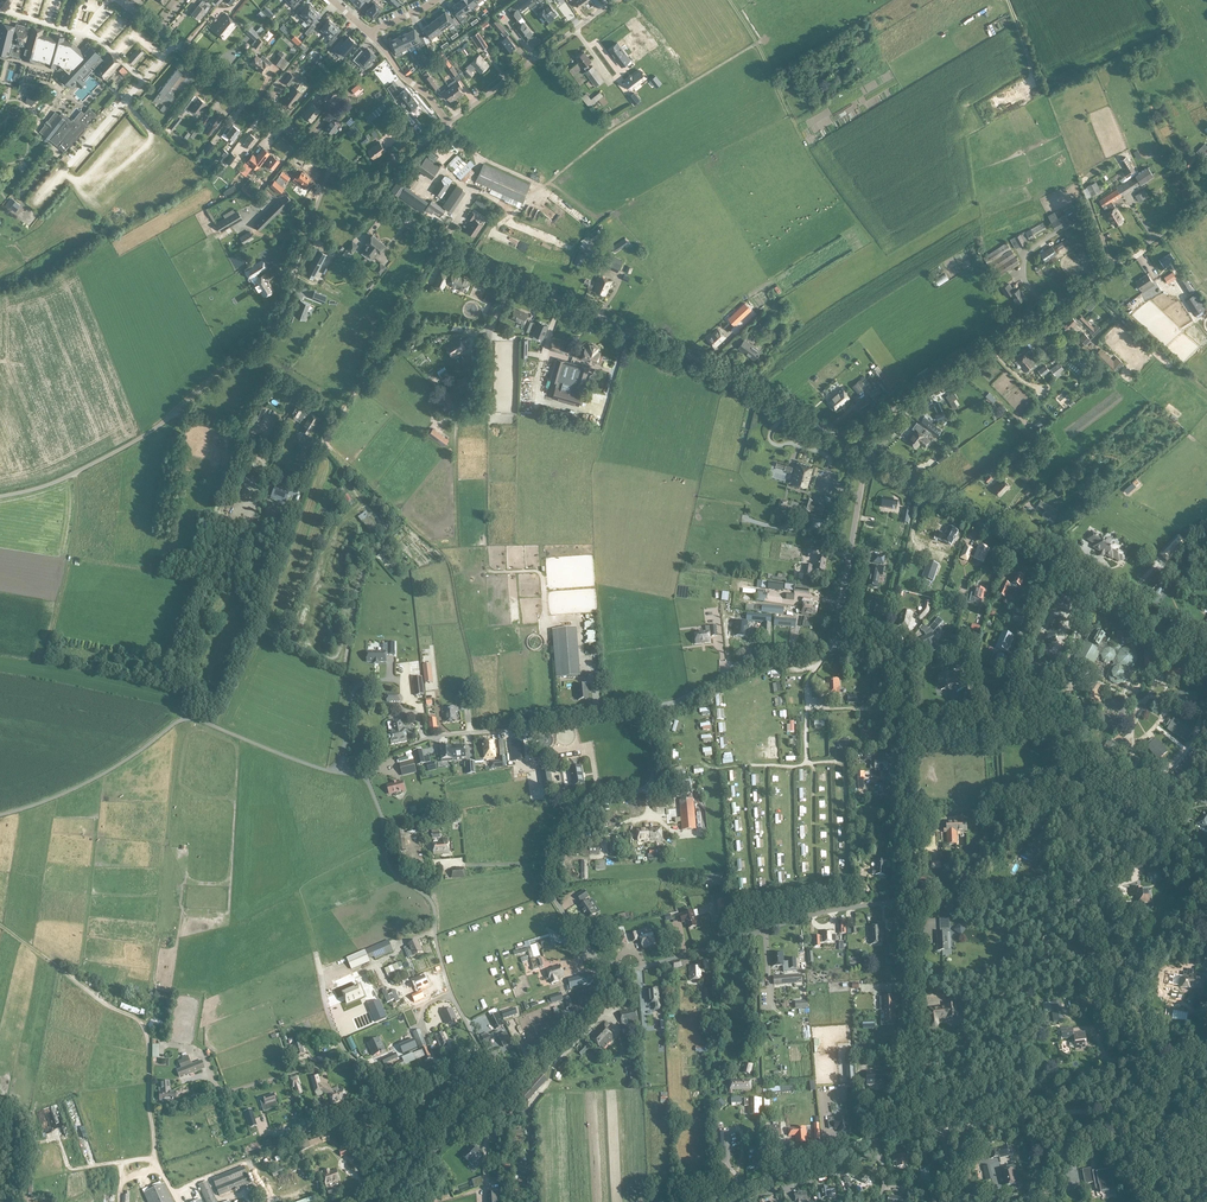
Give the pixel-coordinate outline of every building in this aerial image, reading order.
[(192,13),(198,18),(202,14),(203,15),(209,7),(210,5),(206,2),(203,0),(202,0),(199,4),(192,13)] [(287,1),(294,8),(299,3),(297,1),(297,0),(287,0),(287,1)] [(366,12),(372,18),(382,7),(374,0),(372,0),(368,4),(371,6),(366,12)] [(467,0),(460,0),(459,1),(466,10),(472,6),(467,0)] [(472,6),(474,9),(479,4),(478,3),(477,2),(475,0),(467,0),(472,6)] [(515,3),(519,8),(521,11),(528,6),(530,8),(537,3),(535,0),(519,0),(515,3)] [(575,2),(580,8),(586,4),(583,0),(577,0),(575,2)] [(457,2),(453,5),(454,6),(458,11),(455,14),(460,20),(465,16),(463,13),(466,10),(459,1),(457,2)] [(303,20),(314,9),(313,8),(314,7),(311,4),(310,5),(309,4),(301,12),(299,10),(294,15),(296,17),(298,15),(303,20)] [(508,9),(512,13),(510,15),(515,21),(522,16),(517,10),(516,10),(513,5),(508,9)] [(538,14),(546,24),(554,18),(551,14),(554,11),(550,5),(538,14)] [(319,14),(314,9),(303,20),(308,25),(319,14)] [(460,24),(454,17),(451,19),(446,12),(440,16),(447,25),(447,26),(449,28),(454,24),(456,26),(460,24)] [(227,25),(232,19),(226,14),(213,29),(222,37),(225,33),(224,31),(228,26),(227,25)] [(447,25),(440,16),(435,20),(442,30),(447,26),(447,25)] [(225,33),(222,37),(225,39),(238,23),(232,19),(227,25),(228,26),(224,31),(225,33)] [(324,35),(334,24),(329,19),(324,25),(321,22),(316,28),(324,35)] [(492,23),(500,33),(501,32),(503,35),(508,31),(505,28),(497,19),(492,23)] [(442,30),(435,20),(429,24),(437,34),(442,30)] [(533,33),(524,22),(517,28),(525,39),(533,33)] [(4,56),(6,50),(8,50),(7,52),(8,52),(8,54),(22,58),(22,59),(36,63),(37,62),(37,59),(51,63),(50,66),(54,67),(55,64),(59,65),(60,66),(62,68),(64,70),(63,71),(59,76),(62,79),(63,79),(61,82),(65,86),(67,84),(68,84),(73,89),(77,84),(83,90),(87,85),(83,81),(92,72),(93,73),(95,71),(93,70),(95,68),(95,69),(105,79),(107,81),(111,77),(109,75),(120,63),(110,53),(103,60),(100,57),(101,55),(87,42),(80,50),(72,43),(64,41),(61,40),(62,38),(59,37),(56,36),(55,38),(53,37),(44,35),(45,30),(31,25),(30,27),(16,23),(15,26),(1,23),(0,28),(0,55),(4,56)] [(304,32),(308,35),(315,26),(312,23),(304,32)] [(334,35),(339,28),(334,24),(324,35),(330,40),(327,42),(331,45),(337,37),(334,35)] [(437,34),(429,24),(424,28),(431,38),(437,34)] [(254,40),(260,34),(251,26),(246,32),(254,40)] [(425,43),(422,36),(419,38),(415,29),(411,31),(408,32),(414,44),(420,42),(421,45),(425,43)] [(482,49),(488,46),(479,31),(470,37),(478,48),(480,47),(482,49)] [(414,44),(408,32),(406,33),(402,35),(408,49),(415,46),(414,44)] [(408,49),(402,35),(398,37),(396,38),(401,50),(402,51),(408,49)] [(341,51),(345,55),(356,43),(349,36),(343,43),(340,40),(332,49),(338,54),(341,51)] [(507,36),(498,43),(506,53),(510,50),(515,47),(507,36)] [(253,46),(258,49),(263,41),(259,38),(253,46)] [(401,50),(396,38),(394,39),(389,41),(395,53),(401,50)] [(459,52),(468,45),(466,42),(463,44),(464,45),(460,48),(460,47),(457,49),(459,52)] [(613,45),(609,49),(615,57),(616,57),(618,61),(619,60),(623,65),(626,63),(630,60),(626,54),(617,42),(614,45),(614,44),(613,45)] [(144,52),(138,47),(127,59),(134,64),(144,52)] [(360,51),(353,59),(359,65),(361,62),(366,66),(368,63),(369,64),(371,61),(370,61),(375,55),(368,49),(364,52),(363,53),(362,53),(360,51)] [(273,62),(278,65),(286,55),(280,50),(277,53),(279,55),(273,62)] [(577,57),(583,66),(586,70),(585,72),(595,87),(604,80),(593,66),(590,68),(587,64),(591,61),(584,52),(577,57)] [(262,55),(260,58),(256,55),(251,62),(258,68),(263,61),(266,57),(262,55)] [(471,63),(466,68),(466,69),(468,67),(472,71),(475,68),(477,70),(480,73),(489,65),(480,55),(477,58),(471,63)] [(266,62),(263,61),(258,68),(259,69),(259,70),(262,72),(262,71),(264,73),(272,62),(268,59),(266,62)] [(448,59),(446,60),(443,62),(448,69),(452,65),(448,59)] [(458,73),(452,65),(448,69),(453,76),(458,73)] [(127,71),(122,66),(118,70),(123,75),(127,71)] [(158,102),(160,101),(169,100),(173,102),(177,98),(172,94),(173,92),(169,89),(183,71),(178,67),(154,99),(158,102)] [(464,71),(470,77),(474,74),(468,67),(466,69),(464,71)] [(838,69),(834,72),(840,82),(845,79),(843,76),(838,69)] [(629,79),(626,82),(631,89),(646,77),(640,70),(633,76),(633,75),(629,78),(629,79)] [(423,75),(428,83),(434,91),(439,87),(433,79),(427,71),(423,75)] [(322,72),(310,85),(315,90),(327,76),(322,72)] [(295,77),(290,73),(283,81),(289,86),(295,77)] [(656,75),(650,80),(656,87),(662,83),(656,75)] [(455,79),(448,84),(451,88),(457,97),(458,96),(459,97),(460,97),(463,96),(463,94),(462,94),(463,93),(461,89),(463,88),(458,81),(458,80),(456,81),(455,79)] [(187,80),(179,89),(184,94),(192,85),(187,80)] [(110,85),(108,87),(116,95),(118,92),(117,91),(120,88),(113,82),(110,85)] [(197,90),(200,93),(208,85),(205,82),(197,90)] [(356,86),(352,90),(356,95),(363,88),(358,83),(356,86)] [(29,87),(25,101),(31,106),(46,88),(41,84),(35,92),(36,92),(35,93),(29,87)] [(393,84),(388,87),(396,100),(399,97),(402,101),(400,102),(404,106),(405,105),(410,111),(418,104),(414,99),(415,98),(414,97),(411,94),(411,93),(410,94),(405,89),(400,93),(399,91),(393,84)] [(302,92),(294,86),(283,101),(291,107),(302,92)] [(457,97),(451,88),(447,91),(445,89),(441,92),(446,100),(449,98),(451,101),(457,97)] [(337,94),(331,90),(324,98),(330,103),(337,94)] [(346,95),(342,91),(333,101),(337,105),(346,95)] [(378,99),(383,96),(380,91),(374,94),(378,99)] [(604,106),(609,102),(600,91),(591,99),(586,93),(584,95),(581,93),(579,95),(589,107),(598,99),(604,106)] [(634,104),(640,100),(634,92),(629,97),(634,104)] [(124,96),(121,93),(115,101),(117,103),(124,96)] [(191,100),(184,109),(188,112),(189,110),(193,113),(195,110),(199,113),(206,103),(198,97),(195,102),(191,100)] [(217,102),(214,105),(218,110),(222,107),(217,102)] [(312,103),(302,115),(311,122),(321,110),(312,103)] [(383,103),(366,117),(370,122),(386,108),(383,103)] [(167,116),(171,112),(166,107),(162,111),(167,116)] [(58,114),(43,134),(44,134),(49,139),(57,145),(57,146),(65,153),(77,138),(85,129),(88,126),(87,125),(86,124),(96,113),(89,108),(86,112),(85,113),(81,110),(72,121),(67,117),(62,112),(59,115),(58,114)] [(209,135),(215,128),(216,128),(220,122),(219,121),(222,117),(220,115),(220,113),(218,112),(217,112),(216,112),(210,119),(210,120),(213,122),(212,124),(206,132),(209,135)] [(350,126),(355,121),(351,117),(346,122),(350,126)] [(337,129),(336,128),(338,125),(331,120),(325,128),(332,133),(333,132),(335,133),(337,129)] [(228,127),(224,132),(226,134),(230,137),(227,141),(232,144),(238,136),(236,135),(240,130),(233,125),(230,129),(228,127)] [(355,125),(347,132),(350,137),(359,129),(355,125)] [(17,128),(10,135),(16,140),(22,133),(21,132),(23,130),(20,127),(18,129),(17,128)] [(245,141),(247,143),(244,146),(249,149),(257,139),(251,134),(245,141)] [(365,135),(360,139),(363,143),(369,139),(368,138),(366,135),(365,135)] [(406,135),(395,144),(400,150),(411,141),(406,135)] [(215,145),(210,141),(202,152),(207,156),(215,145)] [(375,159),(386,150),(380,142),(369,151),(375,159)] [(1204,143),(1196,151),(1200,155),(1204,151),(1206,154),(1206,146),(1204,143)] [(250,165),(257,170),(270,153),(263,147),(256,156),(253,154),(247,161),(250,164),(250,165)] [(220,156),(218,158),(223,162),(225,159),(229,153),(224,150),(220,156)] [(229,164),(236,156),(232,152),(225,161),(229,164)] [(447,165),(464,182),(475,172),(471,168),(474,164),(470,160),(467,163),(457,154),(447,165)] [(273,155),(267,164),(265,167),(268,169),(270,166),(273,169),(280,161),(273,155)] [(1197,159),(1193,155),(1183,164),(1187,168),(1197,159)] [(1126,170),(1123,172),(1126,178),(1130,175),(1132,177),(1137,173),(1136,171),(1126,156),(1120,160),(1126,170)] [(438,177),(436,175),(439,171),(430,164),(423,174),(434,182),(438,177)] [(530,185),(484,164),(475,182),(522,203),(530,185)] [(192,165),(177,169),(181,182),(196,177),(192,165)] [(255,181),(259,176),(246,166),(242,171),(255,181)] [(1117,189),(1103,198),(1106,203),(1111,200),(1112,202),(1152,176),(1146,168),(1116,188),(1117,189)] [(275,180),(270,186),(279,194),(284,188),(281,185),(285,181),(286,182),(290,177),(282,171),(278,176),(275,180)] [(297,173),(292,180),(297,184),(304,189),(309,183),(307,181),(310,177),(302,171),(299,175),(297,173)] [(1184,179),(1180,174),(1177,176),(1176,175),(1171,179),(1176,185),(1184,179)] [(442,180),(433,192),(441,198),(450,185),(442,180)] [(1096,182),(1086,186),(1091,195),(1100,191),(1096,182)] [(1144,189),(1135,195),(1139,202),(1149,196),(1144,189)] [(487,190),(485,194),(496,198),(498,194),(487,190)] [(1187,192),(1186,191),(1181,194),(1185,201),(1193,196),(1190,190),(1187,192)] [(452,206),(456,208),(464,193),(460,191),(452,206)] [(262,209),(271,199),(264,193),(255,203),(262,209)] [(242,195),(238,202),(243,205),(247,198),(242,195)] [(280,199),(255,225),(259,229),(260,230),(287,202),(291,199),(287,196),(282,201),(280,199)] [(578,220),(581,215),(555,196),(551,201),(578,220)] [(20,205),(11,198),(6,204),(15,212),(20,205)] [(1115,226),(1118,224),(1113,217),(1115,216),(1106,203),(1103,198),(1099,200),(1107,213),(1115,226)] [(249,200),(244,205),(250,210),(254,206),(249,200)] [(1113,217),(1118,224),(1123,221),(1115,208),(1116,207),(1112,202),(1111,200),(1106,203),(1115,216),(1113,217)] [(426,209),(426,210),(431,213),(435,209),(442,214),(445,210),(432,201),(426,209)] [(1071,222),(1069,218),(1080,212),(1075,204),(1063,210),(1065,214),(1058,218),(1055,212),(1048,215),(1056,230),(1071,222)] [(242,219),(237,210),(216,223),(221,232),(242,219)] [(468,217),(473,220),(477,214),(472,211),(468,217)] [(483,224),(475,219),(467,231),(475,236),(483,224)] [(322,232),(327,226),(323,222),(318,228),(322,232)] [(1010,239),(1015,249),(1036,237),(1034,234),(1046,228),(1042,222),(1025,232),(1025,231),(1010,239)] [(244,244),(254,238),(249,230),(239,237),(244,244)] [(595,230),(588,235),(592,240),(599,235),(595,230)] [(373,247),(378,239),(372,235),(367,242),(368,243),(362,250),(368,254),(373,248),(373,247)] [(628,243),(624,238),(611,247),(615,253),(628,243)] [(1052,246),(1040,253),(1045,261),(1047,260),(1049,264),(1057,259),(1055,255),(1057,253),(1058,252),(1058,251),(1065,246),(1064,245),(1069,242),(1066,238),(1053,247),(1052,246)] [(373,248),(368,254),(374,259),(379,252),(380,253),(386,245),(378,239),(373,247),(373,248)] [(353,241),(347,249),(352,253),(358,245),(353,241)] [(1020,263),(1007,242),(983,257),(997,278),(1020,263)] [(1202,265),(1206,262),(1206,254),(1200,242),(1191,248),(1202,265)] [(305,274),(314,279),(327,254),(319,250),(305,274)] [(585,254),(579,251),(574,263),(580,266),(585,254)] [(1168,253),(1160,258),(1163,263),(1164,264),(1166,262),(1172,258),(1168,253)] [(608,254),(603,265),(617,272),(623,260),(617,257),(617,258),(608,254)] [(245,270),(244,270),(245,271),(244,272),(248,278),(248,277),(249,278),(250,278),(249,277),(253,274),(256,279),(253,281),(258,290),(258,291),(260,290),(264,296),(266,294),(269,293),(268,293),(273,290),(268,282),(268,283),(265,279),(267,277),(265,274),(264,274),(262,275),(261,275),(259,276),(257,274),(267,267),(266,266),(267,266),(263,260),(262,259),(252,265),(251,265),(244,268),(245,270)] [(374,270),(380,275),(386,267),(380,262),(374,270)] [(449,281),(448,283),(466,291),(470,280),(453,272),(451,277),(448,276),(448,275),(441,272),(435,286),(442,289),(447,279),(449,281)] [(1173,272),(1165,277),(1168,281),(1170,280),(1171,281),(1176,277),(1173,272)] [(1144,276),(1136,282),(1141,289),(1153,282),(1148,274),(1144,276)] [(606,295),(612,281),(600,276),(594,290),(606,295)] [(585,279),(584,283),(588,285),(587,287),(591,289),(593,285),(590,283),(590,281),(585,279)] [(1019,288),(1016,290),(1014,287),(1012,288),(1009,283),(1002,288),(1007,296),(1011,294),(1016,302),(1025,297),(1019,288)] [(323,303),(326,296),(314,291),(312,299),(323,303)] [(1190,296),(1186,298),(1196,314),(1206,308),(1196,293),(1190,296)] [(484,299),(492,303),(494,299),(486,295),(484,299)] [(1087,307),(1089,309),(1095,302),(1097,303),(1098,301),(1094,298),(1087,307)] [(307,312),(310,303),(300,299),(300,300),(294,314),(296,314),(298,315),(301,316),(304,317),(306,312),(307,312)] [(1134,313),(1142,307),(1138,301),(1130,307),(1134,313)] [(498,306),(492,303),(487,314),(493,316),(498,306)] [(749,318),(755,313),(751,308),(745,313),(749,318)] [(515,309),(511,318),(522,323),(521,325),(525,327),(524,329),(529,331),(533,322),(528,320),(527,322),(525,321),(528,314),(515,309)] [(744,316),(738,310),(729,318),(735,325),(744,316)] [(1072,328),(1077,324),(1079,326),(1082,323),(1090,331),(1089,332),(1094,337),(1101,329),(1097,324),(1094,327),(1082,315),(1078,320),(1076,318),(1075,319),(1072,316),(1063,326),(1068,331),(1072,328)] [(771,323),(767,318),(758,326),(762,331),(771,323)] [(548,325),(540,322),(534,335),(543,338),(548,325)] [(463,325),(453,323),(452,330),(461,332),(463,325)] [(708,339),(715,347),(725,337),(718,329),(708,339)] [(1125,344),(1120,340),(1114,346),(1129,362),(1136,355),(1127,347),(1130,344),(1132,346),(1142,336),(1136,329),(1125,340),(1127,342),(1125,344)] [(1079,338),(1086,345),(1091,340),(1085,333),(1079,338)] [(453,357),(466,348),(459,337),(445,346),(453,357)] [(745,339),(738,348),(754,360),(761,351),(745,339)] [(550,349),(565,353),(567,344),(553,340),(550,349)] [(599,348),(597,347),(596,345),(593,344),(592,345),(590,345),(589,349),(586,348),(583,358),(597,363),(600,353),(597,352),(599,348)] [(1047,349),(1043,353),(1045,354),(1045,355),(1044,357),(1047,360),(1052,355),(1050,353),(1049,351),(1051,349),(1047,345),(1045,347),(1047,349)] [(1017,365),(1019,364),(1022,367),(1025,364),(1024,363),(1026,361),(1027,361),(1026,360),(1030,357),(1026,352),(1015,362),(1017,365)] [(1088,358),(1080,352),(1076,357),(1084,363),(1088,358)] [(1025,364),(1022,367),(1026,371),(1027,374),(1037,366),(1035,363),(1030,357),(1026,360),(1027,361),(1024,363),(1025,364)] [(565,361),(557,358),(551,379),(557,381),(552,397),(578,405),(583,388),(589,368),(581,365),(565,361)] [(1055,375),(1064,368),(1059,362),(1050,368),(1055,375)] [(878,365),(872,369),(879,379),(887,391),(893,387),(884,375),(878,365)] [(1049,370),(1045,365),(1039,370),(1043,375),(1049,370)] [(449,373),(444,366),(437,371),(442,378),(449,373)] [(1099,370),(1096,373),(1100,376),(1099,377),(1101,379),(1105,375),(1100,371),(1099,370)] [(597,380),(597,377),(596,374),(593,373),(590,375),(589,378),(590,381),(594,381),(597,380)] [(470,376),(457,380),(459,389),(473,385),(470,376)] [(859,393),(866,386),(860,379),(852,386),(859,393)] [(872,398),(882,391),(879,386),(869,393),(872,398)] [(446,387),(437,392),(435,393),(439,401),(441,400),(446,408),(454,404),(449,395),(450,395),(446,387)] [(842,387),(828,399),(830,401),(832,405),(837,410),(848,401),(851,399),(846,393),(842,387)] [(953,392),(947,396),(950,401),(956,398),(953,392)] [(871,405),(873,403),(869,397),(866,399),(858,404),(862,411),(871,405)] [(928,399),(914,408),(918,414),(932,405),(934,404),(932,401),(931,400),(929,401),(928,399)] [(261,421),(267,406),(257,403),(251,417),(261,421)] [(296,405),(291,412),(298,416),(304,420),(314,426),(319,418),(309,412),(308,414),(302,411),(303,409),(296,405)] [(935,415),(938,420),(948,416),(945,410),(935,415)] [(309,434),(314,426),(298,416),(296,420),(302,423),(299,428),(306,433),(304,437),(307,439),(305,443),(310,446),(314,439),(309,436),(308,437),(307,436),(308,434),(309,434)] [(925,416),(919,424),(924,428),(929,421),(930,419),(925,416)] [(282,421),(276,419),(269,437),(275,439),(282,421)] [(900,421),(894,429),(900,434),(906,425),(900,421)] [(937,436),(941,430),(929,421),(924,428),(912,444),(917,447),(920,443),(925,446),(930,439),(924,435),(929,429),(937,436)] [(915,430),(907,440),(912,444),(924,428),(919,424),(917,422),(912,428),(915,430)] [(429,435),(444,446),(448,440),(433,429),(429,435)] [(1037,435),(1041,440),(1049,434),(1045,429),(1037,435)] [(1005,456),(1009,461),(1037,442),(1034,438),(1022,446),(1021,444),(1005,456)] [(298,449),(295,457),(308,461),(310,454),(298,449)] [(949,455),(945,449),(939,452),(934,456),(939,462),(944,458),(949,455)] [(1038,458),(1041,456),(1038,452),(1035,455),(1034,454),(1025,461),(1029,466),(1038,459),(1038,458)] [(792,482),(807,486),(813,468),(798,463),(792,482)] [(1014,469),(1026,482),(1031,477),(1026,472),(1028,470),(1024,465),(1023,465),(1020,463),(1014,469)] [(988,474),(984,478),(988,482),(989,483),(991,481),(990,480),(995,475),(991,471),(990,470),(988,474)] [(1002,478),(993,488),(1000,496),(1010,486),(1002,478)] [(1133,482),(1124,489),(1127,493),(1136,485),(1133,482)] [(1059,483),(1051,490),(1057,497),(1065,491),(1059,483)] [(276,488),(272,498),(285,503),(289,493),(276,488)] [(348,493),(344,496),(348,502),(352,499),(348,493)] [(892,509),(893,505),(897,506),(898,501),(884,499),(882,507),(892,509)] [(1047,518),(1048,517),(1053,520),(1059,511),(1041,500),(1037,507),(1044,512),(1043,514),(1043,515),(1043,516),(1046,518),(1047,518)] [(810,513),(822,517),(825,508),(813,505),(813,503),(806,501),(803,511),(810,513)] [(911,510),(904,509),(902,523),(908,524),(911,510)] [(366,511),(358,517),(363,522),(371,532),(378,527),(370,516),(366,511)] [(937,531),(934,537),(951,545),(958,532),(949,527),(947,532),(945,535),(942,533),(937,531)] [(1104,556),(1105,555),(1112,559),(1113,558),(1119,562),(1120,560),(1121,561),(1122,561),(1123,561),(1124,560),(1124,559),(1125,558),(1124,557),(1124,556),(1123,556),(1124,554),(1117,550),(1119,547),(1112,543),(1113,542),(1113,541),(1113,540),(1112,539),(1111,538),(1110,538),(1109,538),(1108,539),(1107,540),(1100,536),(1100,537),(1091,532),(1087,540),(1095,545),(1093,548),(1101,552),(1100,553),(1100,554),(1100,555),(1100,556),(1101,556),(1101,557),(1102,557),(1103,557),(1104,557),(1104,556)] [(1110,537),(1117,545),(1121,541),(1114,534),(1110,537)] [(1162,553),(1160,555),(1167,562),(1186,543),(1179,536),(1178,538),(1162,553)] [(1176,536),(1160,552),(1161,553),(1177,538),(1176,536)] [(1086,557),(1094,550),(1085,540),(1077,547),(1086,557)] [(983,562),(989,549),(980,545),(977,552),(972,550),(973,549),(967,546),(961,558),(967,561),(969,556),(974,558),(983,562)] [(885,556),(875,554),(873,563),(884,564),(885,556)] [(818,557),(816,571),(824,572),(826,558),(818,557)] [(934,563),(927,561),(922,578),(934,582),(939,565),(934,563)] [(803,580),(808,581),(815,582),(816,576),(811,575),(813,566),(805,565),(804,574),(804,575),(803,580)] [(884,567),(872,565),(868,587),(877,588),(880,576),(882,576),(884,567)] [(1010,584),(1008,588),(1018,592),(1024,578),(1017,575),(1013,584),(1011,583),(1010,584)] [(1169,585),(1178,590),(1181,585),(1178,583),(1180,579),(1175,575),(1169,585)] [(774,587),(774,589),(782,591),(783,584),(769,581),(768,586),(774,587)] [(1010,584),(1004,582),(998,594),(1004,597),(1008,588),(1010,584)] [(794,592),(809,594),(810,587),(795,585),(794,592)] [(1149,596),(1154,601),(1164,590),(1158,585),(1149,596)] [(972,593),(969,601),(975,603),(976,598),(982,600),(985,589),(975,587),(973,594),(972,593)] [(1070,610),(1073,602),(1057,596),(1054,604),(1070,610)] [(800,607),(799,608),(817,611),(818,605),(811,604),(811,602),(812,600),(810,599),(804,598),(803,600),(803,601),(804,602),(804,603),(803,608),(800,607)] [(916,617),(921,621),(929,612),(931,601),(925,600),(923,609),(916,617)] [(761,613),(784,615),(785,607),(762,605),(761,613)] [(902,615),(899,625),(909,627),(911,617),(912,617),(913,612),(902,610),(901,615),(902,615)] [(748,613),(746,621),(756,622),(760,623),(763,623),(763,635),(771,636),(772,623),(771,623),(772,615),(748,613)] [(1013,613),(1010,620),(1022,624),(1025,625),(1027,618),(1024,617),(1013,613)] [(775,618),(774,626),(796,628),(797,620),(775,618)] [(936,641),(932,634),(943,622),(939,618),(929,629),(923,624),(919,629),(925,633),(926,636),(921,639),(925,647),(926,646),(930,653),(938,649),(934,642),(936,641)] [(747,626),(747,623),(737,622),(736,637),(746,638),(746,633),(748,633),(749,626),(747,626)] [(696,644),(710,642),(709,635),(711,635),(712,637),(717,636),(716,626),(706,627),(706,632),(695,634),(696,644)] [(556,678),(581,676),(577,628),(552,630),(556,678)] [(1096,629),(1093,636),(1089,634),(1081,648),(1081,649),(1079,653),(1078,653),(1074,660),(1079,663),(1080,662),(1085,665),(1085,666),(1090,669),(1097,657),(1096,656),(1101,654),(1103,659),(1108,662),(1113,661),(1114,665),(1112,666),(1108,673),(1110,680),(1117,684),(1125,682),(1128,675),(1128,672),(1132,671),(1131,666),(1133,665),(1137,659),(1135,651),(1128,647),(1121,650),(1119,652),(1104,644),(1108,637),(1104,635),(1099,632),(1100,631),(1099,629),(1098,628),(1096,629)] [(1002,656),(994,653),(990,663),(1003,668),(1007,658),(1006,658),(1005,657),(1006,653),(1009,654),(1009,653),(1008,653),(1009,649),(1014,637),(1002,632),(1002,633),(1004,634),(998,649),(1004,651),(1003,652),(1004,652),(1002,656)] [(367,651),(367,662),(375,662),(375,664),(379,664),(379,662),(386,662),(386,655),(395,655),(395,643),(389,643),(389,651),(367,651)] [(1170,670),(1176,660),(1173,658),(1166,668),(1170,670)] [(1176,660),(1170,670),(1174,673),(1180,662),(1176,660)] [(974,685),(979,668),(972,666),(967,684),(974,685)] [(1178,675),(1180,678),(1190,671),(1187,667),(1178,675)] [(1193,674),(1190,671),(1180,678),(1183,681),(1193,674)] [(881,702),(880,672),(872,672),(874,702),(881,702)] [(949,689),(952,689),(952,683),(963,683),(963,674),(951,675),(951,673),(940,674),(940,676),(939,676),(939,685),(941,685),(941,690),(944,690),(945,691),(948,691),(949,689)] [(424,695),(422,677),(414,678),(416,696),(424,695)] [(840,680),(827,680),(827,694),(840,694),(840,680)] [(994,691),(994,690),(999,690),(999,686),(1004,686),(1003,681),(984,681),(985,691),(990,690),(990,692),(991,692),(993,692),(994,691)] [(1187,689),(1199,685),(1197,681),(1186,685),(1187,689)] [(578,701),(589,700),(588,685),(577,685),(578,701)] [(1199,685),(1187,689),(1189,693),(1200,689),(1199,685)] [(400,694),(393,694),(387,694),(387,702),(393,702),(400,702),(400,694)] [(848,696),(848,704),(860,703),(859,695),(848,696)] [(1156,709),(1160,702),(1151,697),(1143,709),(1150,713),(1153,707),(1156,709)] [(1072,709),(1082,702),(1079,698),(1070,706),(1072,709)] [(1084,705),(1082,702),(1072,709),(1075,713),(1084,705)] [(449,707),(448,708),(449,713),(451,713),(452,721),(457,721),(456,712),(459,712),(458,708),(456,708),(455,707),(449,707)] [(442,716),(445,716),(445,722),(452,721),(451,713),(449,713),(448,708),(444,708),(444,712),(442,712),(442,716)] [(1079,717),(1081,720),(1091,713),(1088,710),(1079,717)] [(1093,716),(1091,713),(1081,720),(1084,724),(1093,716)] [(438,733),(436,718),(429,719),(430,734),(438,733)] [(391,722),(387,723),(389,731),(391,744),(399,743),(408,741),(405,728),(404,728),(402,719),(395,720),(391,721),(391,722)] [(1187,726),(1184,730),(1195,736),(1197,733),(1187,726)] [(1192,740),(1195,736),(1184,730),(1182,734),(1192,740)] [(1096,744),(1105,736),(1102,733),(1093,741),(1096,744)] [(1108,740),(1105,736),(1096,744),(1099,748),(1108,740)] [(1174,739),(1182,748),(1185,746),(1177,737),(1174,739)] [(524,760),(522,739),(510,740),(512,761),(524,760)] [(1179,751),(1182,748),(1174,739),(1171,742),(1179,751)] [(850,748),(850,740),(839,741),(839,748),(850,748)] [(485,744),(483,744),(483,749),(484,749),(485,756),(485,758),(490,758),(495,757),(495,751),(494,751),(494,748),(493,742),(484,743),(485,744)] [(1108,755),(1111,757),(1117,746),(1114,744),(1108,755)] [(453,758),(466,757),(465,745),(452,746),(453,758)] [(452,746),(440,747),(441,760),(442,760),(450,759),(450,762),(453,761),(453,759),(453,758),(452,746)] [(1121,748),(1117,746),(1111,757),(1115,759),(1121,748)] [(1165,748),(1161,750),(1165,761),(1169,760),(1165,748)] [(425,763),(421,749),(414,751),(418,765),(425,763)] [(1165,761),(1161,750),(1157,751),(1161,763),(1165,761)] [(879,755),(870,756),(870,761),(873,761),(873,769),(875,769),(875,770),(880,770),(883,770),(888,770),(888,760),(880,760),(879,755)] [(490,762),(491,769),(497,769),(497,767),(507,766),(506,757),(499,758),(499,761),(494,762),(490,762)] [(399,764),(402,773),(416,770),(413,761),(399,764)] [(475,761),(466,762),(467,775),(476,774),(475,761)] [(570,769),(573,786),(584,784),(581,767),(570,769)] [(541,773),(543,790),(554,789),(551,771),(541,773)] [(861,778),(854,779),(855,789),(863,788),(863,778),(861,778)] [(690,780),(678,781),(679,790),(692,789),(690,780)] [(402,791),(405,790),(403,781),(388,785),(391,794),(394,793),(395,795),(396,796),(402,794),(402,793),(402,791)] [(888,782),(875,782),(875,786),(878,786),(879,796),(888,795),(888,782)] [(674,799),(652,802),(653,808),(667,806),(675,805),(674,799)] [(696,829),(693,799),(679,800),(682,831),(696,829)] [(1199,823),(1203,826),(1204,826),(1205,826),(1206,826),(1206,825),(1206,812),(1206,811),(1199,823)] [(959,822),(947,822),(947,827),(947,833),(948,844),(950,844),(950,845),(954,845),(954,844),(956,844),(955,831),(956,831),(966,831),(966,822),(965,822),(965,819),(960,819),(960,822),(959,822)] [(655,829),(648,829),(649,840),(649,842),(662,840),(662,828),(655,829)] [(648,829),(638,830),(639,840),(645,840),(645,842),(649,842),(649,840),(648,829)] [(400,851),(406,850),(404,831),(397,832),(400,851)] [(443,839),(443,842),(433,843),(434,855),(449,854),(448,839),(443,839)] [(580,847),(580,854),(590,854),(590,855),(599,854),(599,849),(600,849),(600,845),(590,845),(590,847),(580,847)] [(1038,850),(1027,845),(1022,855),(1033,861),(1038,850)] [(650,854),(648,854),(648,859),(663,858),(662,851),(659,851),(659,850),(649,850),(650,854)] [(414,873),(418,870),(407,856),(403,858),(414,873)] [(595,861),(596,871),(606,870),(606,866),(605,866),(605,860),(595,861)] [(876,861),(876,870),(872,870),(872,875),(885,875),(886,862),(876,861)] [(929,861),(930,869),(941,869),(941,861),(929,861)] [(1149,862),(1124,866),(1125,874),(1131,873),(1130,867),(1134,867),(1134,869),(1149,867),(1149,862)] [(451,878),(465,877),(464,868),(451,869),(451,878)] [(727,885),(726,873),(702,875),(703,887),(727,885)] [(1138,888),(1130,889),(1131,896),(1137,895),(1138,904),(1149,903),(1148,891),(1142,892),(1142,889),(1138,889),(1138,888)] [(580,907),(588,919),(590,918),(591,919),(594,917),(594,916),(596,914),(588,902),(587,902),(585,899),(589,897),(585,891),(577,896),(581,902),(582,901),(584,904),(580,907)] [(729,893),(716,894),(718,914),(731,913),(730,907),(729,893)] [(684,913),(680,915),(682,922),(684,922),(684,923),(685,923),(686,924),(687,924),(687,923),(686,919),(689,918),(689,915),(694,914),(693,911),(692,911),(684,913)] [(689,918),(686,919),(687,923),(687,924),(689,929),(696,927),(695,922),(697,922),(695,917),(695,916),(694,914),(689,915),(689,918)] [(940,933),(937,933),(938,951),(942,951),(943,956),(952,955),(951,950),(948,950),(947,933),(950,933),(949,918),(940,919),(940,933)] [(881,933),(884,933),(883,924),(879,924),(879,926),(869,926),(870,933),(874,933),(874,935),(881,934),(881,933)] [(612,940),(625,936),(623,931),(617,933),(616,929),(609,931),(612,940)] [(820,936),(814,936),(815,947),(820,947),(820,943),(822,942),(822,943),(833,942),(836,941),(835,936),(833,936),(833,935),(832,931),(822,932),(822,937),(820,937),(820,936)] [(642,942),(644,948),(655,944),(652,935),(645,937),(645,936),(641,937),(640,935),(637,936),(636,932),(630,934),(633,942),(638,940),(638,939),(640,939),(641,942),(642,942)] [(874,933),(870,933),(870,941),(870,944),(882,944),(882,940),(884,940),(884,933),(881,933),(881,934),(874,935),(874,933)] [(535,939),(536,941),(536,944),(540,943),(542,948),(543,948),(552,945),(549,937),(549,935),(535,939)] [(389,940),(347,958),(351,969),(362,965),(370,962),(369,961),(369,959),(374,957),(375,959),(393,952),(389,940)] [(418,941),(409,945),(413,956),(423,952),(421,947),(420,947),(418,941)] [(538,949),(536,944),(530,946),(530,947),(527,948),(533,967),(531,968),(532,971),(539,969),(538,967),(540,967),(543,966),(541,959),(538,949)] [(514,956),(528,952),(526,947),(513,951),(514,956)] [(783,952),(771,953),(773,969),(783,968),(783,973),(797,972),(796,958),(788,959),(789,962),(784,962),(783,952)] [(680,960),(672,963),(674,969),(682,967),(680,960)] [(1197,966),(1196,971),(1204,972),(1206,973),(1206,966),(1197,965),(1197,966)] [(556,977),(558,982),(560,981),(559,978),(564,976),(560,966),(556,967),(557,970),(555,971),(557,974),(554,975),(554,977),(556,977)] [(700,966),(689,967),(690,980),(701,980),(700,966)] [(548,980),(550,980),(551,984),(558,982),(556,977),(554,977),(554,975),(557,974),(555,971),(557,970),(556,967),(546,971),(548,974),(546,975),(545,976),(546,979),(548,980)] [(394,969),(386,972),(389,979),(397,976),(394,969)] [(517,976),(515,970),(512,971),(511,969),(509,969),(510,977),(517,976)] [(1204,979),(1192,977),(1193,970),(1188,969),(1187,972),(1184,972),(1183,979),(1181,978),(1181,980),(1180,980),(1179,980),(1178,984),(1179,985),(1180,986),(1180,987),(1191,988),(1191,987),(1203,989),(1204,979)] [(592,973),(568,980),(571,988),(594,982),(592,973)] [(418,991),(411,994),(413,1000),(424,996),(421,989),(420,987),(428,983),(426,979),(427,979),(425,975),(424,975),(424,974),(413,979),(417,988),(418,991)] [(803,983),(802,975),(773,977),(773,985),(803,983)] [(359,985),(342,992),(347,1004),(364,997),(359,985)] [(658,988),(647,989),(648,1003),(653,1003),(653,1007),(660,1006),(659,1002),(658,988)] [(396,1002),(400,1001),(395,990),(391,992),(392,994),(389,996),(386,990),(382,991),(387,1003),(392,1001),(391,1000),(395,999),(396,1002)] [(552,1004),(563,1000),(561,993),(549,997),(552,1004)] [(167,1004),(169,999),(159,995),(157,1001),(167,1004)] [(379,1000),(368,1005),(375,1022),(386,1017),(379,1000)] [(1061,1001),(1051,1002),(1051,1003),(1052,1012),(1053,1022),(1063,1021),(1061,1001)] [(1044,1013),(1052,1012),(1051,1003),(1043,1004),(1044,1013)] [(948,1018),(957,1016),(956,1005),(946,1006),(946,1007),(929,1009),(930,1019),(931,1024),(932,1027),(935,1028),(938,1026),(939,1023),(938,1018),(948,1017),(948,1018)] [(516,1008),(509,1010),(502,1013),(504,1019),(518,1014),(516,1008)] [(452,1009),(442,1013),(447,1025),(457,1020),(452,1009)] [(640,1025),(637,1009),(619,1012),(623,1028),(640,1025)] [(1170,1020),(1185,1021),(1185,1013),(1170,1012),(1170,1020)] [(490,1017),(496,1030),(505,1025),(498,1013),(490,1017)] [(606,1022),(603,1025),(591,1038),(601,1048),(602,1047),(604,1049),(611,1042),(614,1040),(611,1037),(613,1035),(607,1029),(610,1026),(606,1022)] [(1074,1037),(1074,1041),(1073,1041),(1069,1044),(1070,1047),(1074,1049),(1076,1048),(1076,1049),(1086,1048),(1085,1042),(1087,1042),(1085,1032),(1074,1034),(1073,1028),(1061,1029),(1063,1039),(1074,1037)] [(427,1045),(420,1029),(413,1033),(420,1048),(427,1045)] [(442,1032),(437,1034),(437,1035),(434,1037),(440,1049),(441,1049),(442,1052),(449,1049),(448,1046),(442,1032)] [(490,1039),(487,1032),(480,1035),(487,1049),(492,1047),(489,1040),(490,1039)] [(498,1038),(504,1051),(513,1046),(507,1034),(498,1038)] [(357,1049),(352,1038),(347,1041),(352,1051),(357,1049)] [(379,1039),(368,1044),(373,1056),(385,1051),(379,1039)] [(412,1039),(397,1045),(401,1054),(415,1048),(412,1039)] [(297,1053),(298,1056),(305,1054),(301,1043),(294,1045),(294,1046),(291,1048),(293,1054),(297,1053)] [(582,1056),(590,1048),(586,1044),(578,1052),(582,1056)] [(1033,1061),(1042,1056),(1036,1044),(1027,1048),(1033,1061)] [(421,1049),(421,1050),(424,1057),(425,1059),(431,1056),(427,1047),(421,1049)] [(327,1054),(328,1054),(324,1055),(317,1058),(319,1063),(326,1060),(329,1059),(338,1055),(336,1050),(327,1054)] [(382,1060),(384,1065),(398,1058),(396,1053),(382,1060)] [(854,1053),(845,1054),(847,1083),(855,1083),(854,1053)] [(180,1069),(176,1070),(179,1078),(187,1075),(187,1076),(205,1069),(202,1060),(191,1064),(191,1063),(188,1055),(182,1058),(182,1060),(185,1067),(180,1069)] [(571,1062),(566,1057),(557,1067),(561,1071),(571,1062)] [(745,1063),(743,1073),(751,1075),(753,1064),(745,1063)] [(470,1071),(467,1064),(459,1067),(462,1074),(470,1071)] [(434,1071),(432,1066),(419,1072),(422,1077),(434,1071)] [(639,1069),(630,1070),(631,1082),(640,1082),(639,1069)] [(547,1080),(537,1070),(517,1092),(528,1102),(547,1080)] [(883,1072),(868,1073),(869,1084),(883,1083),(883,1072)] [(301,1084),(298,1075),(289,1078),(293,1087),(294,1087),(297,1095),(303,1093),(300,1085),(301,1084)] [(322,1090),(317,1075),(310,1077),(315,1092),(322,1090)] [(731,1090),(729,1090),(730,1096),(733,1096),(733,1090),(751,1090),(751,1080),(730,1081),(731,1090)] [(159,1092),(159,1101),(162,1101),(162,1105),(171,1104),(170,1102),(176,1101),(176,1100),(175,1091),(170,1092),(169,1081),(161,1082),(161,1086),(159,1086),(159,1092)] [(346,1100),(343,1088),(337,1090),(337,1089),(333,1090),(324,1086),(322,1089),(323,1091),(329,1094),(329,1096),(330,1095),(333,1104),(346,1100)] [(865,1086),(858,1087),(861,1102),(867,1101),(865,1086)] [(263,1099),(260,1100),(263,1112),(267,1110),(267,1111),(278,1107),(276,1101),(275,1102),(273,1095),(263,1098),(263,1099)] [(715,1103),(719,1109),(726,1104),(721,1098),(715,1103)] [(760,1114),(760,1107),(762,1107),(762,1099),(745,1099),(745,1106),(750,1106),(750,1114),(760,1114)] [(519,1115),(527,1114),(526,1107),(517,1109),(519,1115)] [(849,1131),(848,1128),(847,1117),(838,1118),(838,1121),(834,1121),(834,1120),(828,1121),(829,1129),(834,1128),(835,1129),(839,1129),(839,1132),(849,1131)] [(293,1127),(288,1129),(292,1137),(297,1135),(307,1130),(304,1124),(303,1122),(293,1127)] [(781,1135),(780,1125),(766,1126),(766,1136),(781,1135)] [(806,1127),(788,1128),(789,1136),(795,1136),(796,1143),(807,1142),(806,1133),(806,1127)] [(323,1143),(330,1140),(329,1137),(331,1136),(329,1133),(328,1130),(323,1132),(323,1134),(320,1135),(320,1136),(308,1141),(307,1138),(296,1143),(300,1152),(323,1142),(323,1143)] [(524,1141),(523,1133),(523,1130),(511,1131),(511,1134),(511,1142),(512,1145),(524,1144),(524,1141)] [(219,1132),(200,1135),(202,1143),(220,1140),(219,1132)] [(723,1132),(715,1133),(716,1153),(725,1153),(723,1132)] [(770,1153),(775,1150),(771,1145),(767,1147),(770,1153)] [(482,1156),(472,1147),(463,1157),(472,1166),(482,1156)] [(1007,1147),(989,1152),(991,1159),(1009,1154),(1007,1147)] [(341,1157),(350,1154),(348,1148),(339,1151),(341,1157)] [(172,1153),(173,1160),(191,1157),(190,1151),(172,1153)] [(760,1153),(757,1153),(759,1165),(761,1165),(762,1167),(765,1166),(763,1151),(759,1151),(760,1153)] [(907,1166),(907,1156),(894,1157),(894,1162),(897,1162),(897,1167),(907,1166)] [(273,1177),(285,1172),(281,1165),(270,1170),(273,1177)] [(243,1166),(212,1179),(219,1197),(251,1184),(243,1166)] [(1007,1170),(1002,1172),(1006,1186),(1016,1184),(1019,1183),(1015,1168),(1007,1170)] [(1093,1168),(1082,1170),(1085,1184),(1094,1182),(1096,1190),(1099,1189),(1100,1194),(1107,1193),(1106,1191),(1114,1189),(1111,1170),(1102,1171),(1102,1170),(1094,1171),(1093,1168)] [(323,1179),(338,1174),(336,1170),(329,1172),(329,1170),(321,1172),(323,1179)] [(872,1175),(867,1170),(860,1178),(866,1183),(872,1175)] [(921,1171),(921,1181),(929,1181),(929,1171),(921,1171)] [(846,1176),(850,1182),(855,1178),(851,1172),(846,1176)] [(338,1174),(323,1179),(326,1186),(340,1181),(338,1174)] [(206,1201),(217,1201),(207,1181),(198,1185),(206,1201)] [(164,1184),(143,1193),(147,1201),(172,1201),(164,1184)] [(252,1184),(247,1186),(251,1195),(256,1192),(252,1184)] [(836,1194),(835,1186),(828,1187),(828,1186),(820,1188),(822,1198),(830,1197),(829,1195),(836,1194)] [(795,1196),(796,1196),(796,1201),(804,1201),(806,1200),(807,1193),(795,1192),(795,1196)] [(488,1201),(497,1201),(497,1193),(487,1193),(488,1201)]
